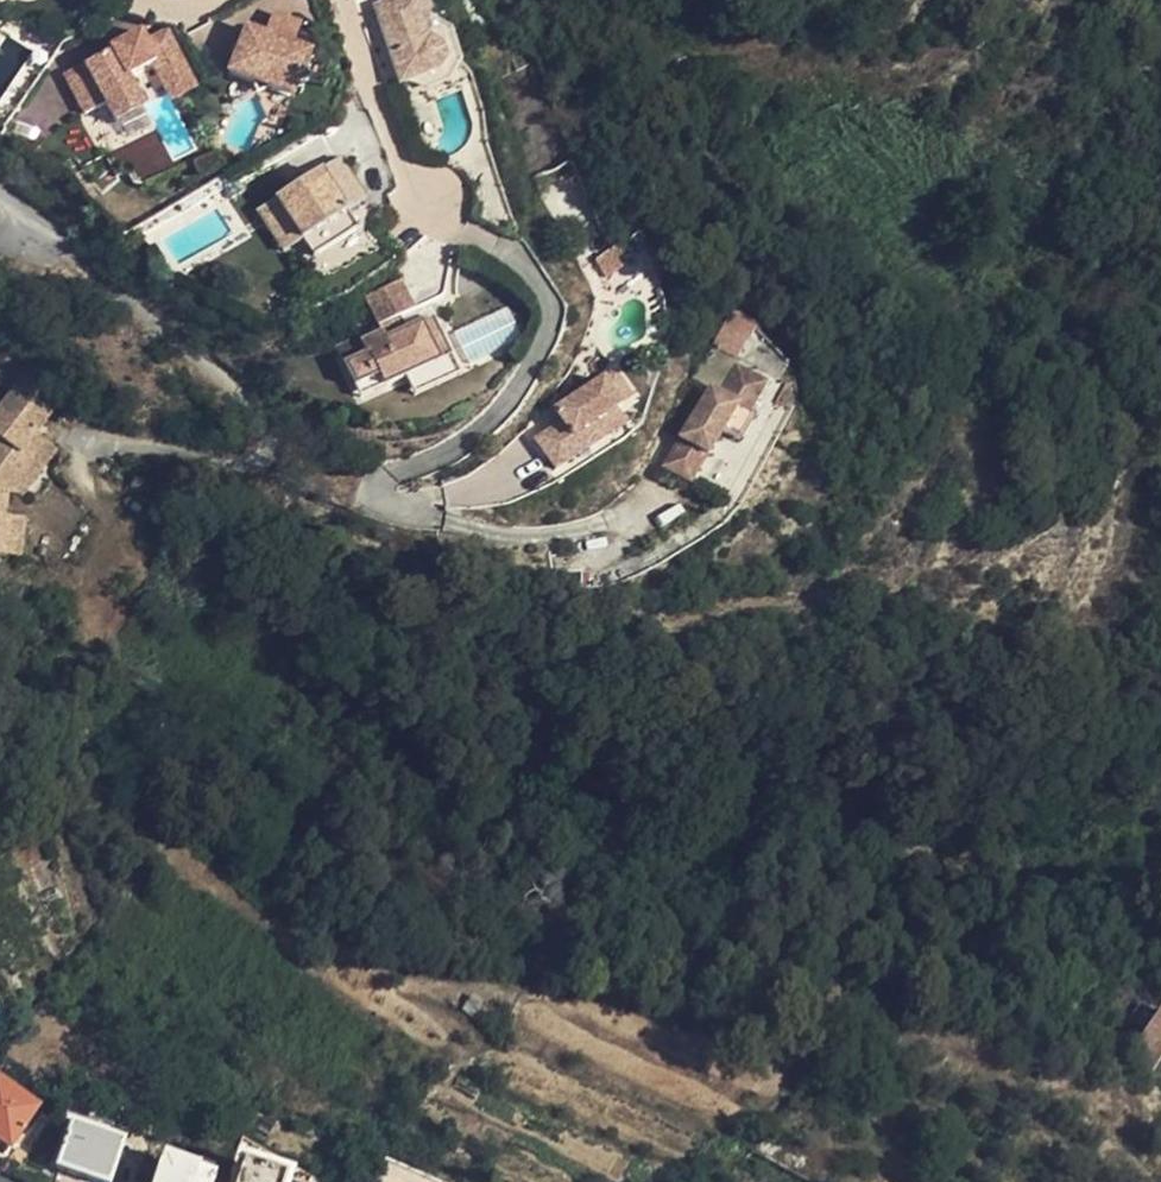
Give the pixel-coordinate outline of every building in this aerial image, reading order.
[(421,24),(428,21),(421,0),(384,0),(386,7),(374,11),(401,90),(436,77),(444,64),(441,52),(427,43),(421,24)] [(302,94),(317,47),(296,41),(289,23),(269,33),(250,26),(235,74),(260,81),(272,76),(276,86),(302,94)] [(197,89),(165,30),(139,44),(136,38),(104,55),(106,58),(54,86),(75,125),(98,113),(108,132),(139,116),(137,112),(170,95),(174,102),(197,89)] [(363,231),(351,213),(367,201),(339,160),(257,215),(285,257),(305,243),(317,261),(363,231)] [(378,329),(386,326),(397,321),(412,314),(400,288),(366,304),(378,329)] [(737,356),(760,325),(737,309),(714,339),(737,356)] [(393,341),(404,336),(397,321),(386,326),(393,341)] [(430,324),(404,336),(393,341),(386,326),(378,329),(381,336),(334,358),(357,408),(404,387),(430,374),(427,368),(446,359),(430,324)] [(83,375),(72,362),(50,348),(26,383),(58,405),(67,402),(83,375)] [(457,382),(446,359),(427,368),(430,374),(404,387),(411,403),(457,382)] [(86,371),(72,362),(83,375),(86,371)] [(553,422),(533,434),(557,472),(636,423),(606,373),(546,410),(553,422)] [(760,376),(740,403),(765,422),(785,395),(760,376)] [(15,419),(14,422),(58,405),(26,383),(6,413),(15,419)] [(765,422),(740,403),(730,395),(691,446),(716,465),(737,436),(752,448),(769,425),(765,422)] [(20,530),(43,531),(45,493),(40,492),(39,470),(39,463),(71,413),(63,408),(58,405),(14,422),(0,466),(0,467),(10,467),(10,508),(20,530)] [(84,421),(71,413),(39,463),(39,470),(54,472),(84,421)] [(10,530),(20,530),(10,508),(10,530)] [(1141,1053),(1152,1035),(1139,1019),(1125,1037),(1141,1053)] [(1151,1087),(1160,1071),(1160,1033),(1156,1030),(1152,1035),(1141,1053),(1129,1072),(1151,1087)] [(0,1084),(0,1140),(9,1146),(36,1112),(0,1084)] [(125,1145),(72,1125),(56,1169),(92,1181),(111,1181),(125,1145)] [(214,1178),(165,1159),(157,1181),(213,1181),(214,1178)] [(285,1180),(245,1165),(238,1181),(284,1181),(285,1180)]
